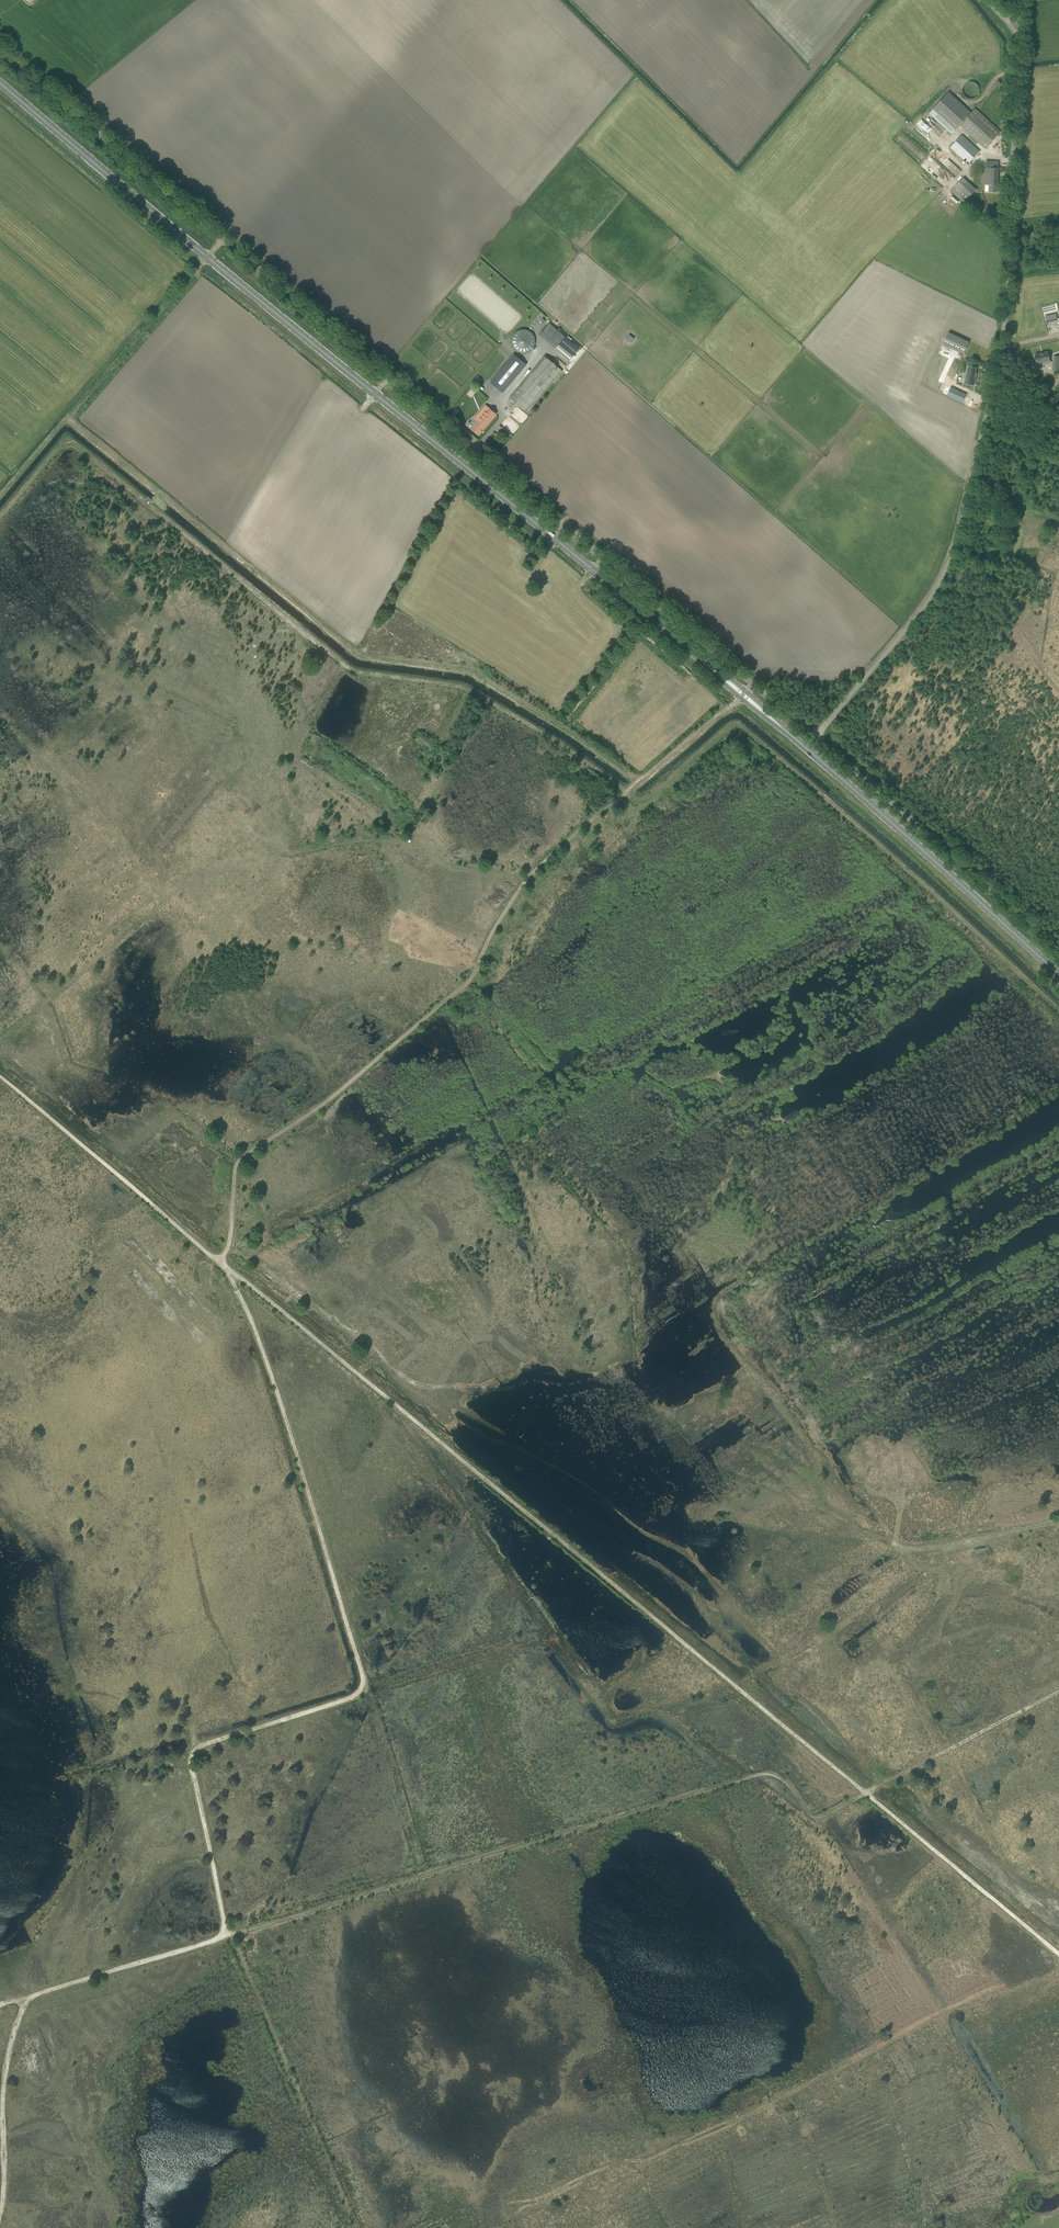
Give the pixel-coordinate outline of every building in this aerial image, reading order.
[(978,94),(978,92),(978,91),(977,90),(977,88),(976,87),(974,86),(973,85),(972,85),(970,85),(969,85),(968,86),(966,86),(965,87),(964,89),(964,90),(963,91),(963,92),(963,94),(964,95),(964,96),(965,97),(967,98),(968,99),(969,99),(971,100),(973,99),(974,99),(976,98),(977,97),(977,95),(978,94)] [(960,126),(965,130),(969,134),(985,148),(1000,132),(975,108),(971,113),(949,92),(928,114),(950,134),(955,129),(956,130),(960,126)] [(962,135),(951,147),(968,164),(980,151),(962,135)] [(904,145),(911,150),(915,143),(908,139),(904,145)] [(955,179),(962,171),(938,149),(931,157),(955,179)] [(985,185),(985,191),(989,192),(998,192),(999,168),(998,168),(999,161),(986,161),(985,185)] [(976,189),(963,177),(951,191),(964,203),(976,189)] [(1058,320),(1058,312),(1046,313),(1048,321),(1058,320)] [(549,323),(539,335),(569,360),(579,348),(549,323)] [(534,330),(513,331),(515,352),(535,351),(534,330)] [(969,342),(948,333),(943,344),(963,354),(969,342)] [(1048,351),(1034,354),(1037,364),(1041,363),(1042,365),(1046,364),(1046,362),(1050,361),(1048,351)] [(514,354),(491,382),(502,392),(526,364),(514,354)] [(528,413),(563,371),(544,356),(509,398),(528,413)] [(968,365),(964,383),(974,385),(976,377),(975,377),(977,367),(968,365)] [(951,370),(949,377),(957,380),(959,373),(951,370)] [(951,387),(947,395),(963,402),(966,395),(951,387)] [(469,422),(467,424),(478,434),(496,414),(486,405),(474,418),(470,423),(469,422)]
